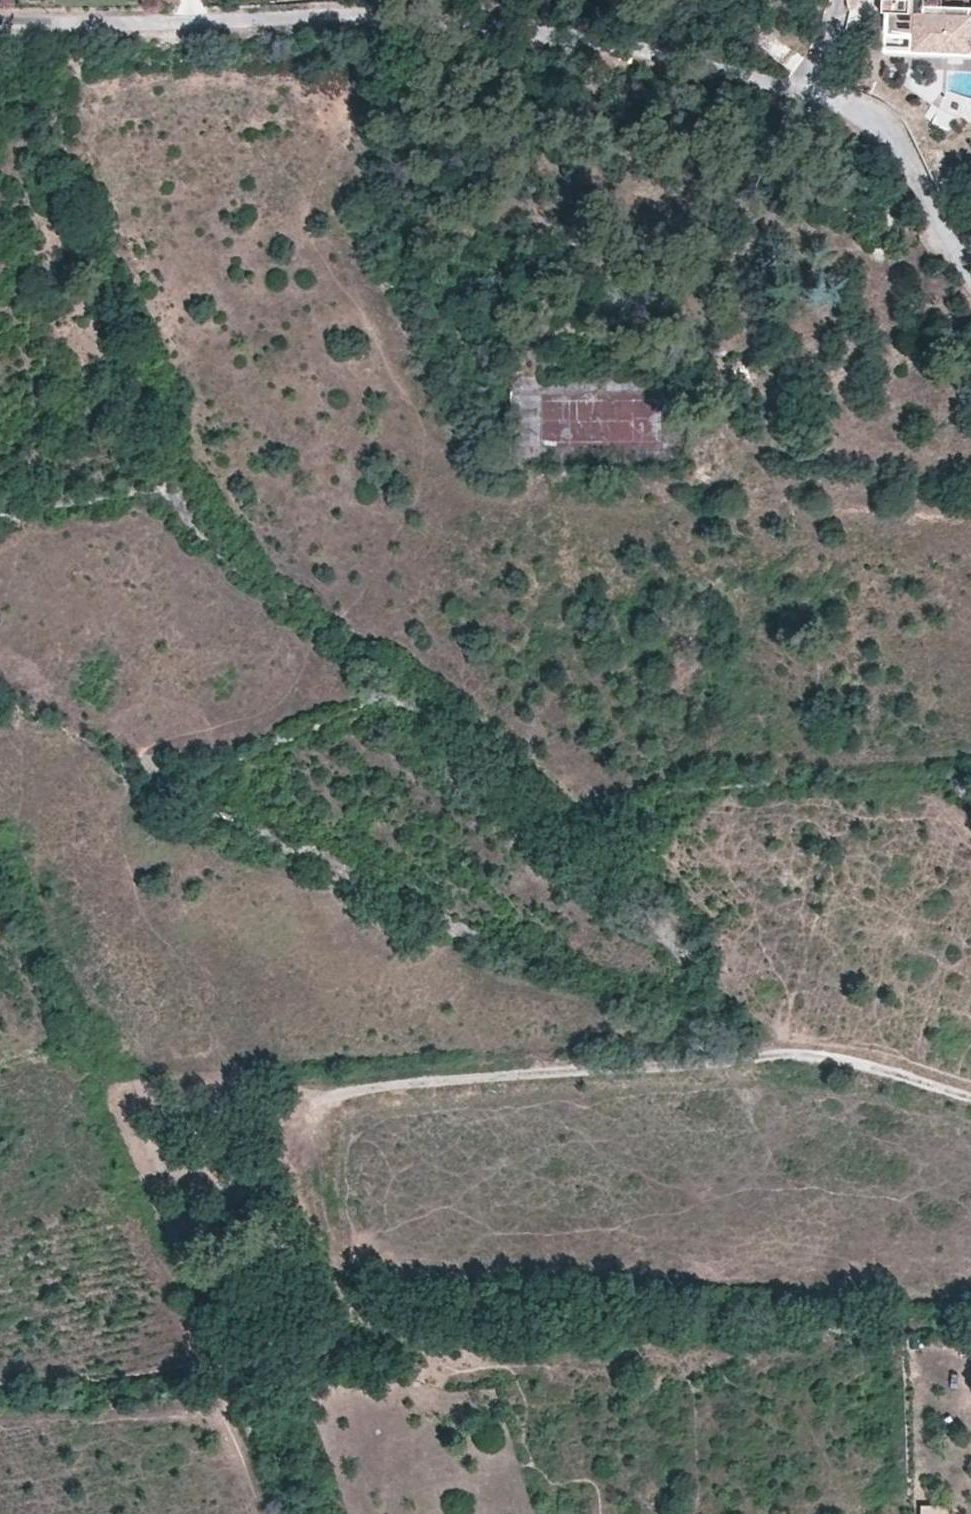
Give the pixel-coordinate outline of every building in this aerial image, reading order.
[(878,13),(882,14),(881,35),(908,36),(908,51),(943,52),(944,33),(967,33),(968,17),(970,17),(970,9),(920,7),(921,0),(878,0),(878,13)] [(921,1513),(948,1513),(947,1502),(920,1504),(921,1513)]
